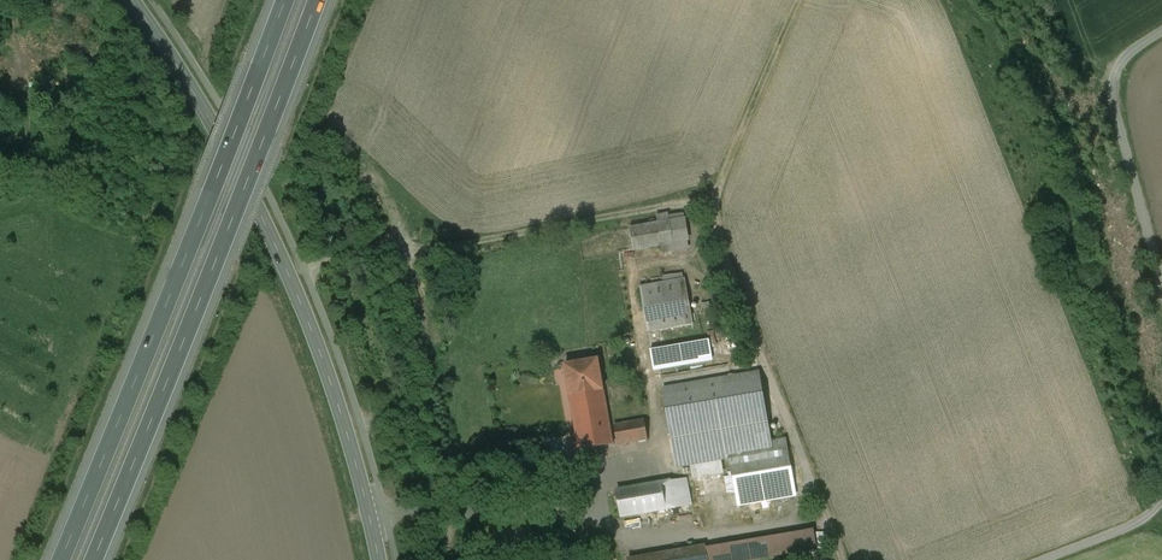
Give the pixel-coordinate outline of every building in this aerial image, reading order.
[(676,213),(634,221),(639,246),(681,238),(676,213)] [(691,271),(647,279),(656,327),(700,319),(691,271)] [(709,341),(651,351),(655,371),(712,360),(709,341)] [(603,358),(564,365),(580,452),(613,446),(603,394),(609,393),(603,358)] [(664,389),(668,413),(669,412),(677,457),(680,457),(681,467),(730,459),(738,506),(796,496),(786,439),(772,441),(760,372),(664,389)] [(645,421),(615,426),(619,445),(648,439),(645,421)] [(685,479),(618,491),(622,518),(690,506),(685,479)] [(708,559),(757,559),(817,549),(814,534),(707,553),(708,559)] [(706,547),(629,559),(708,559),(707,553),(706,547)]
